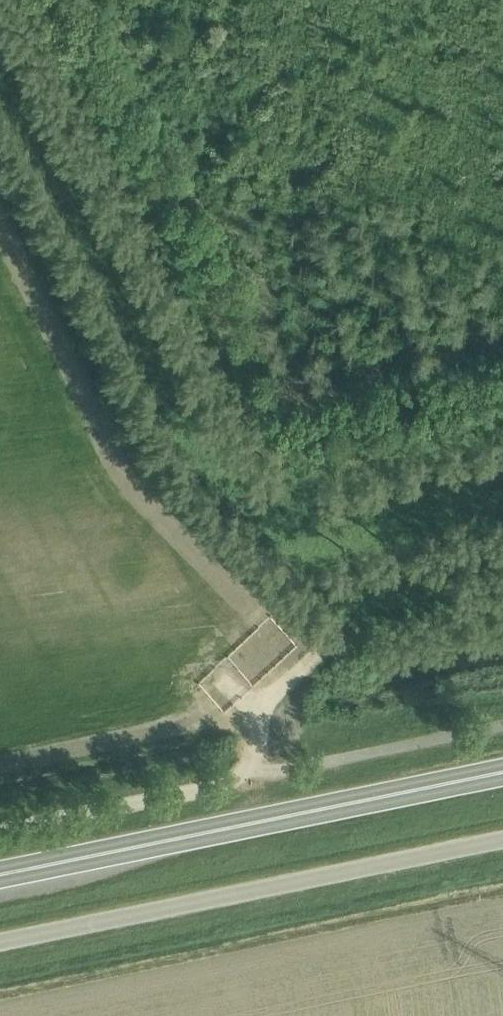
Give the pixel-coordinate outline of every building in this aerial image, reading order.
[(193,741),(217,735),(215,727),(191,732),(193,741)]
